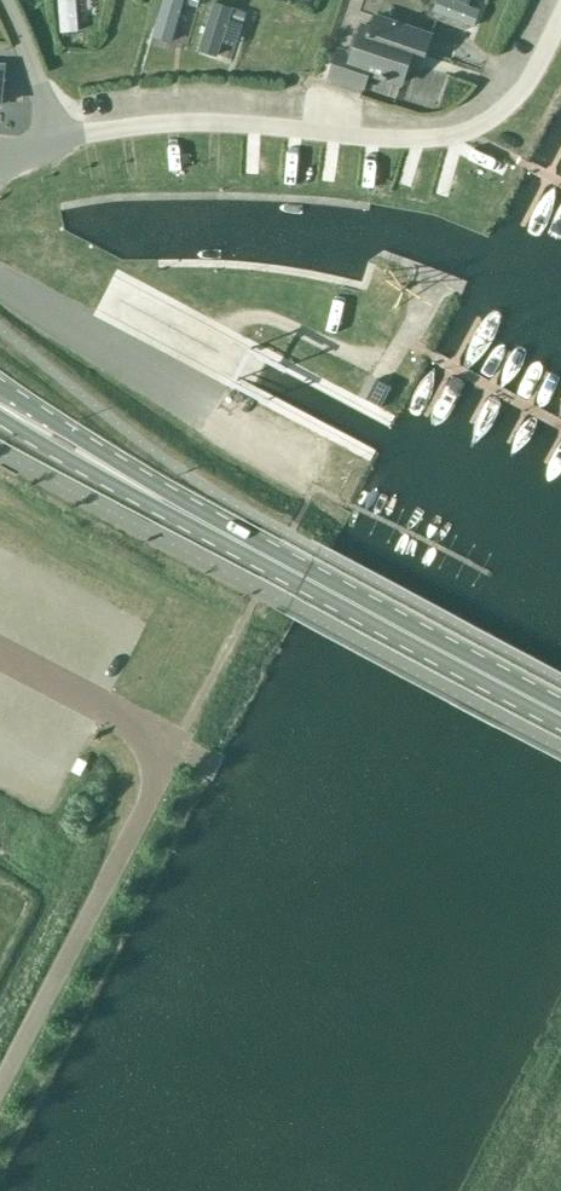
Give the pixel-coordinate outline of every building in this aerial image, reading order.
[(420,66),(431,35),(374,16),(370,28),(362,25),(352,54),(338,49),(329,75),(363,87),(368,71),(402,83),(409,62),(420,66)]
